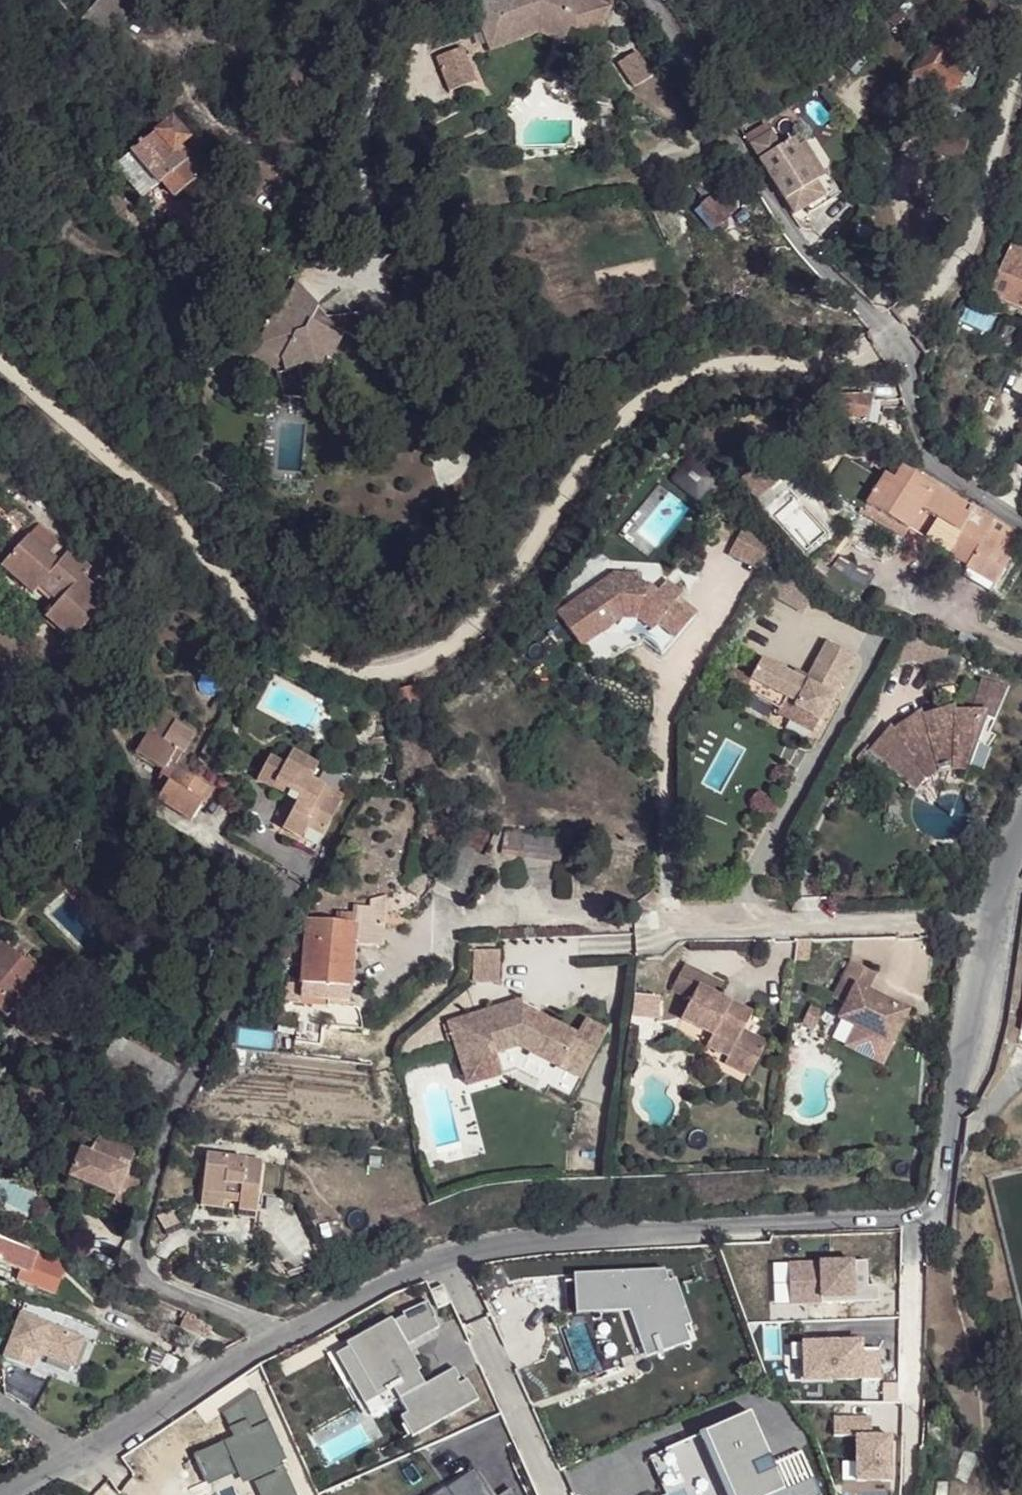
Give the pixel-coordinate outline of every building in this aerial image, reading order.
[(493,34),(513,29),(521,20),(548,12),(568,24),(570,20),(579,26),(602,38),(619,7),(607,0),(484,0),(493,34)] [(513,29),(493,34),(495,42),(545,28),(570,42),(579,26),(570,20),(568,24),(548,12),(521,20),(513,29)] [(914,73),(950,97),(965,74),(950,63),(972,26),(954,14),(914,73)] [(468,36),(441,43),(444,54),(471,47),(468,36)] [(471,47),(444,54),(450,79),(477,72),(471,47)] [(613,65),(627,90),(652,76),(638,50),(613,65)] [(151,119),(138,104),(131,111),(144,125),(151,119)] [(173,152),(179,145),(188,138),(170,117),(130,152),(159,184),(162,182),(175,198),(196,178),(188,170),(173,152)] [(950,150),(965,157),(970,138),(944,125),(931,153),(945,160),(950,150)] [(779,198),(792,217),(803,210),(835,189),(825,174),(817,179),(797,147),(791,137),(779,145),(769,130),(746,145),(779,198)] [(804,142),(797,147),(817,179),(825,174),(804,142)] [(195,163),(179,145),(173,152),(188,170),(195,163)] [(945,160),(961,169),(965,157),(950,150),(945,160)] [(130,152),(115,165),(111,168),(139,201),(144,197),(159,184),(130,152)] [(841,198),(835,189),(803,210),(808,218),(841,198)] [(732,210),(716,192),(701,205),(717,224),(732,210)] [(872,231),(865,225),(857,226),(852,235),(854,237),(853,237),(861,244),(872,231)] [(1021,241),(1021,234),(1009,229),(1006,237),(1021,243),(1021,241)] [(1013,245),(989,293),(1021,309),(1021,249),(1013,245)] [(304,381),(317,389),(330,364),(324,360),(338,335),(342,333),(352,328),(354,326),(353,322),(347,314),(322,316),(291,281),(273,315),(268,313),(252,344),(276,358),(269,369),(271,374),(293,368),(298,383),(304,381)] [(702,297),(705,306),(716,304),(714,294),(702,297)] [(234,351),(269,369),(276,358),(252,344),(234,351)] [(318,397),(317,389),(304,381),(298,383),(293,368),(271,374),(279,396),(300,396),(302,402),(318,397)] [(865,422),(868,400),(829,402),(828,409),(865,422)] [(714,481),(689,460),(672,480),(697,501),(714,481)] [(755,470),(745,479),(762,498),(789,473),(780,461),(762,478),(755,470)] [(888,479),(869,509),(911,534),(923,511),(960,534),(972,512),(904,473),(897,484),(888,479)] [(911,534),(869,509),(865,516),(908,541),(911,534)] [(997,517),(967,567),(995,583),(1021,537),(1021,533),(997,517)] [(729,555),(757,569),(766,549),(739,535),(729,555)] [(0,567),(0,572),(31,596),(38,589),(59,603),(47,617),(66,634),(70,635),(76,634),(78,632),(108,598),(82,579),(89,569),(69,551),(57,565),(24,538),(0,567)] [(816,590),(783,559),(767,593),(806,612),(816,590)] [(670,606),(653,592),(646,586),(637,587),(637,577),(609,575),(555,615),(597,671),(629,647),(642,640),(660,656),(694,613),(676,598),(670,606)] [(676,598),(659,584),(653,592),(670,606),(676,598)] [(918,638),(902,632),(887,663),(889,664),(910,658),(918,638)] [(946,650),(918,638),(910,658),(939,669),(946,650)] [(749,688),(743,700),(779,718),(776,722),(812,741),(852,664),(825,650),(804,691),(759,668),(749,688)] [(987,715),(999,683),(982,678),(970,711),(987,715)] [(987,715),(994,718),(1009,686),(999,683),(987,715)] [(394,701),(415,695),(414,689),(393,694),(394,701)] [(947,709),(930,713),(916,716),(915,717),(913,713),(890,725),(892,728),(872,748),(908,776),(920,766),(937,764),(938,767),(947,766),(947,763),(951,764),(966,768),(968,765),(976,744),(978,738),(987,715),(970,711),(954,709),(947,709)] [(190,735),(158,714),(147,735),(154,740),(141,760),(160,772),(156,777),(167,783),(153,805),(190,826),(210,792),(170,768),(190,735)] [(987,715),(978,738),(989,744),(994,734),(988,731),(994,718),(987,715)] [(980,746),(976,744),(968,765),(972,766),(977,765),(981,763),(984,759),(984,754),(983,749),(980,746)] [(309,821),(325,829),(343,795),(310,776),(318,762),(292,746),(283,763),(268,754),(255,778),(285,796),(295,801),(284,820),(281,827),(300,837),(305,827),(309,821)] [(908,776),(872,748),(868,752),(904,781),(908,776)] [(321,835),(325,829),(309,821),(305,827),(321,835)] [(502,850),(521,852),(523,836),(504,834),(502,850)] [(523,836),(521,852),(522,857),(563,860),(567,839),(523,836)] [(431,855),(427,862),(439,867),(442,860),(431,855)] [(427,862),(424,869),(435,875),(439,867),(427,862)] [(110,881),(99,891),(105,899),(116,888),(110,881)] [(338,915),(336,922),(356,925),(355,943),(383,946),(386,920),(338,915)] [(356,925),(336,922),(307,919),(301,983),(331,986),(350,988),(355,943),(356,925)] [(501,941),(481,938),(480,956),(498,957),(501,941)] [(5,1017),(27,990),(36,997),(48,983),(0,942),(0,943),(0,1013),(5,1017)] [(498,957),(480,956),(479,985),(498,986),(498,957)] [(876,972),(852,959),(833,996),(846,1003),(838,1017),(891,1045),(909,1011),(867,990),(876,972)] [(727,986),(687,970),(676,996),(697,1005),(689,1025),(721,1038),(743,1047),(739,1058),(736,1065),(762,1076),(776,1041),(751,1031),(758,1014),(721,999),(727,986)] [(299,997),(301,983),(287,982),(285,1001),(299,1003),(299,997)] [(331,986),(301,983),(299,997),(330,1001),(331,986)] [(349,1002),(350,988),(331,986),(330,1001),(349,1002)] [(522,1002),(449,1023),(461,1064),(494,1054),(519,1047),(559,1071),(562,1065),(584,1077),(607,1037),(585,1024),(576,1039),(523,1008),(522,1002)] [(811,1003),(802,1021),(814,1027),(823,1010),(811,1003)] [(161,1064),(166,1054),(131,1034),(125,1046),(113,1039),(98,1068),(161,1106),(178,1073),(161,1064)] [(721,1038),(716,1050),(739,1058),(743,1047),(721,1038)] [(494,1054),(461,1064),(467,1085),(501,1076),(494,1054)] [(562,1065),(559,1071),(580,1083),(584,1077),(562,1065)] [(153,1160),(100,1137),(94,1152),(82,1147),(69,1176),(111,1195),(108,1202),(130,1211),(153,1160)] [(190,1198),(212,1201),(228,1203),(228,1211),(246,1213),(251,1161),(195,1155),(190,1198)] [(212,1210),(212,1201),(190,1198),(190,1207),(212,1210)] [(4,1240),(0,1249),(0,1268),(23,1277),(35,1251),(4,1240)] [(865,1261),(789,1262),(789,1304),(879,1302),(879,1285),(865,1285),(865,1261)] [(657,1268),(565,1274),(567,1313),(621,1310),(636,1355),(681,1340),(657,1268)] [(425,1304),(332,1351),(368,1419),(398,1399),(407,1414),(401,1417),(412,1438),(480,1399),(470,1376),(463,1380),(455,1367),(425,1383),(407,1344),(440,1330),(425,1304)] [(22,1314),(5,1358),(33,1369),(39,1353),(73,1367),(85,1340),(22,1314)] [(204,1323),(186,1314),(179,1328),(197,1337),(198,1335),(206,1339),(210,1330),(202,1326),(204,1323)] [(862,1340),(800,1340),(800,1382),(877,1383),(877,1349),(862,1349),(862,1340)] [(223,1412),(231,1438),(192,1453),(208,1486),(236,1476),(241,1485),(253,1480),(260,1494),(292,1494),(279,1465),(285,1461),(253,1393),(223,1412)] [(865,1417),(833,1416),(834,1437),(852,1439),(852,1482),(890,1483),(891,1434),(865,1433),(865,1417)] [(650,1457),(667,1494),(818,1494),(802,1455),(775,1468),(748,1417),(650,1457)] [(425,1494),(483,1494),(465,1467),(425,1494)]
